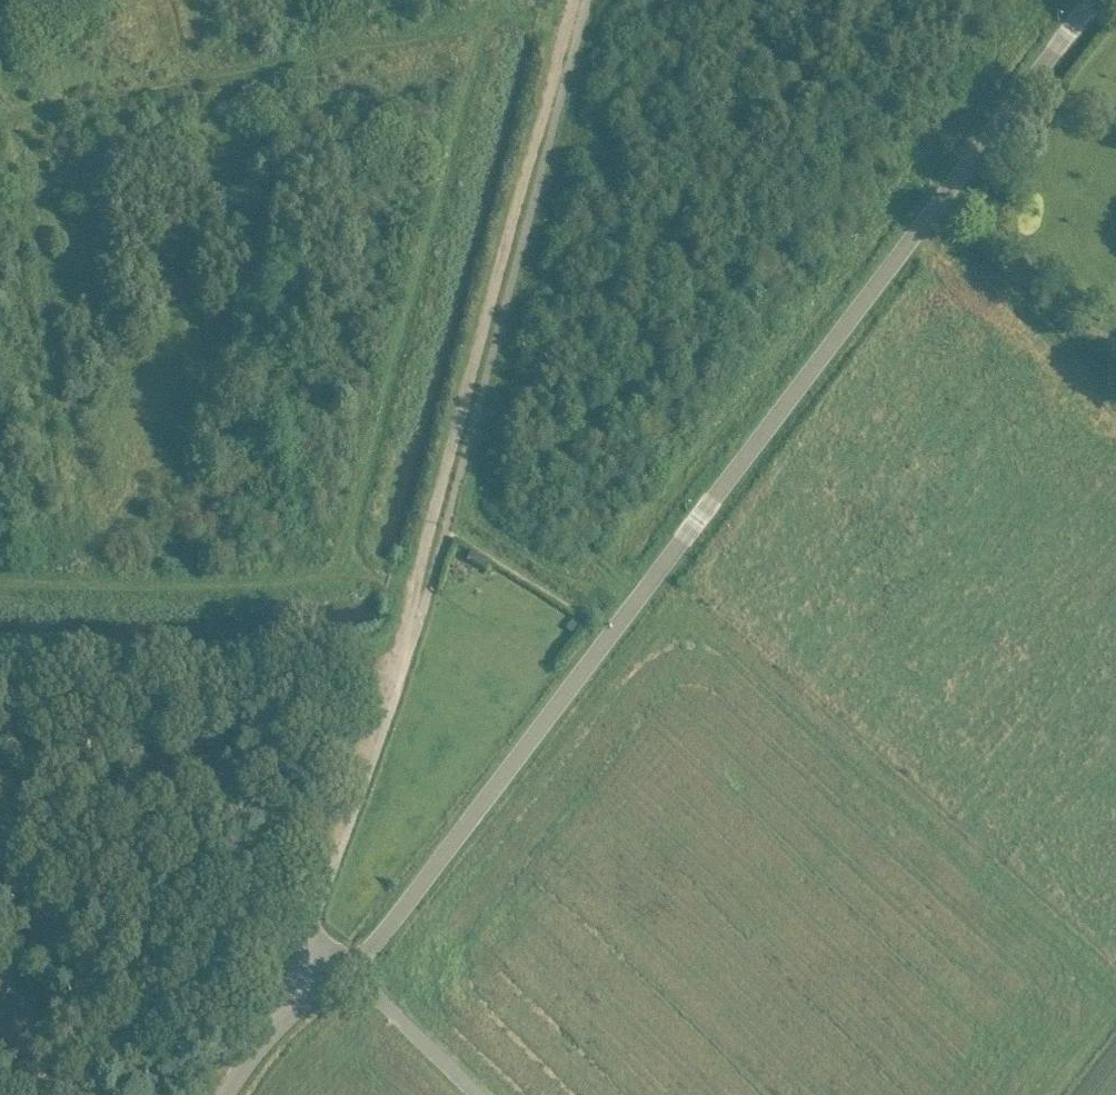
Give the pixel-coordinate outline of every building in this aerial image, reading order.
[(5,1037),(2,1043),(8,1046),(9,1044),(17,1048),(36,1014),(25,1008),(26,1006),(24,1005),(25,1003),(11,996),(0,1016),(4,1019),(0,1026),(0,1034),(5,1037)]
